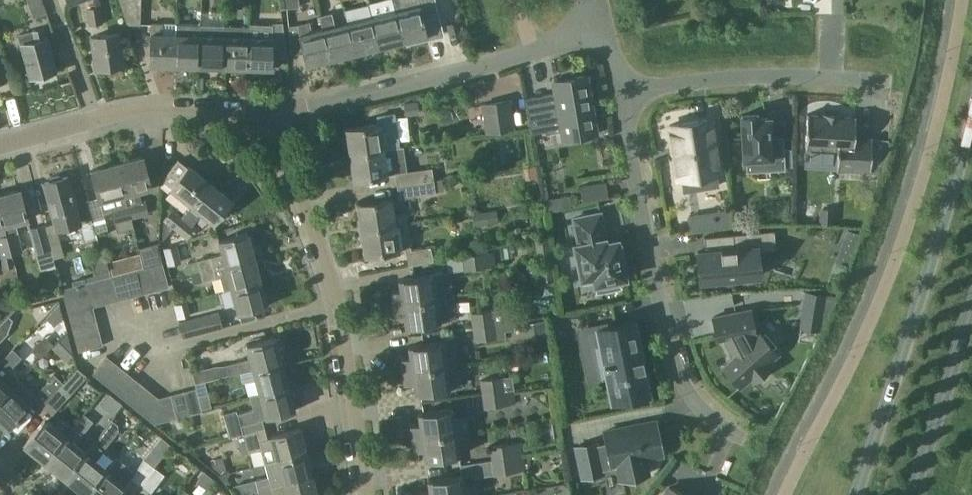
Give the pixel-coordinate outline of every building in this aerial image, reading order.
[(127,24),(140,24),(141,0),(119,0),(127,24)] [(396,11),(395,11),(402,41),(427,35),(422,17),(436,13),(433,0),(417,0),(418,5),(406,8),(405,0),(393,0),(396,11)] [(355,53),(379,47),(372,17),(371,17),(369,4),(344,9),(348,23),(355,53)] [(100,7),(88,8),(90,24),(102,23),(100,7)] [(395,11),(372,17),(379,47),(402,41),(395,11)] [(323,29),(324,28),(331,58),(355,53),(348,23),(335,26),(331,13),(320,16),(323,29)] [(151,22),(150,64),(174,65),(176,23),(151,22)] [(249,26),(248,67),(273,68),(273,58),(286,56),(283,22),(273,23),(273,24),(249,23),(249,26)] [(306,64),(331,58),(324,28),(323,29),(312,31),(310,22),(299,24),(299,34),(304,52),(306,64)] [(176,23),(174,65),(199,66),(200,44),(200,24),(176,23)] [(200,24),(199,66),(223,67),(225,25),(200,24)] [(299,34),(299,24),(289,25),(292,54),(304,52),(299,34)] [(225,25),(223,67),(248,67),(249,26),(225,25)] [(44,28),(19,34),(30,77),(56,70),(47,37),(44,28)] [(119,32),(91,36),(96,68),(124,64),(119,32)] [(8,79),(3,58),(0,59),(0,81),(8,79)] [(563,139),(597,133),(587,74),(564,78),(564,80),(561,81),(553,82),(554,88),(555,92),(524,97),(531,133),(545,130),(544,123),(560,120),(563,139)] [(482,103),(486,131),(513,127),(509,99),(482,103)] [(841,115),(841,113),(821,112),(821,113),(822,113),(822,115),(808,114),(807,113),(805,146),(806,146),(805,165),(836,167),(836,169),(838,169),(869,171),(870,171),(872,139),(871,139),(854,138),(855,116),(854,116),(854,117),(841,116),(841,115)] [(378,123),(347,128),(350,154),(399,146),(394,113),(377,115),(378,123)] [(758,114),(741,115),(744,159),(762,158),(762,170),(785,169),(785,166),(792,166),(791,149),(784,149),(783,145),(771,145),(770,117),(759,118),(758,114)] [(680,179),(684,178),(686,191),(703,188),(700,175),(721,171),(711,118),(670,126),(680,179)] [(399,146),(350,154),(354,179),(395,173),(407,171),(403,145),(399,146)] [(143,156),(117,163),(132,218),(148,214),(145,201),(142,202),(139,190),(151,187),(143,156)] [(192,204),(210,182),(189,164),(187,167),(178,159),(163,177),(163,181),(192,204)] [(117,163),(92,170),(100,200),(103,212),(112,210),(115,222),(118,231),(134,227),(132,218),(117,163)] [(538,176),(536,165),(524,167),(526,178),(538,176)] [(407,171),(395,173),(397,185),(421,181),(430,180),(434,179),(432,167),(407,171)] [(49,181),(44,182),(57,228),(79,223),(80,222),(75,205),(76,205),(78,203),(76,196),(74,195),(73,196),(68,176),(63,177),(62,175),(59,174),(51,176),(49,179),(49,181)] [(421,181),(397,185),(399,198),(436,192),(434,179),(430,180),(421,181)] [(582,202),(609,197),(606,181),(580,186),(582,202)] [(164,239),(163,240),(167,242),(180,238),(202,212),(213,222),(231,200),(210,182),(192,205),(192,204),(182,216),(168,234),(164,239)] [(0,194),(0,209),(1,213),(13,253),(22,251),(15,223),(28,219),(27,215),(31,214),(28,202),(24,203),(20,189),(0,194)] [(562,196),(564,206),(571,205),(569,195),(562,196)] [(251,215),(264,204),(256,196),(244,207),(251,215)] [(391,198),(358,203),(362,229),(406,222),(405,212),(393,213),(391,198)] [(2,256),(13,253),(1,213),(0,209),(0,249),(2,256)] [(174,209),(164,221),(164,231),(168,234),(182,216),(174,209)] [(485,211),(487,224),(498,222),(496,209),(485,211)] [(716,227),(733,225),(731,209),(714,212),(716,227)] [(833,223),(834,211),(820,210),(820,222),(833,223)] [(579,243),(574,244),(581,278),(601,274),(603,282),(626,277),(621,254),(622,253),(620,242),(619,242),(618,239),(606,241),(600,212),(574,218),(579,243)] [(80,222),(79,223),(84,241),(96,238),(91,219),(81,222),(80,222)] [(406,222),(362,229),(366,255),(406,249),(409,265),(433,261),(430,246),(411,250),(407,221),(406,222)] [(45,225),(30,229),(36,251),(50,247),(45,225)] [(186,263),(183,268),(184,275),(191,273),(255,256),(248,231),(219,239),(223,254),(186,263)] [(707,237),(708,250),(697,251),(700,281),(718,279),(719,281),(738,279),(738,277),(760,275),(757,251),(761,250),(759,231),(704,236),(704,238),(707,237)] [(855,247),(859,235),(848,231),(844,242),(855,247)] [(185,245),(165,251),(169,267),(189,261),(185,245)] [(465,269),(495,265),(493,251),(463,256),(465,269)] [(106,254),(91,258),(94,272),(109,268),(106,254)] [(261,281),(255,256),(191,273),(193,282),(203,280),(203,281),(220,276),(224,290),(232,288),(261,281)] [(540,282),(540,281),(541,281),(554,279),(552,260),(538,263),(539,269),(538,269),(528,270),(530,284),(540,282)] [(150,265),(157,290),(169,287),(162,262),(150,265)] [(150,265),(137,268),(143,293),(156,289),(150,265)] [(137,268),(124,272),(130,296),(143,293),(137,268)] [(124,272),(111,275),(118,300),(130,296),(124,272)] [(391,291),(393,304),(442,297),(449,296),(446,273),(399,279),(400,290),(391,291)] [(106,303),(118,300),(111,275),(99,278),(106,303)] [(99,278),(87,282),(93,306),(106,303),(99,278)] [(174,282),(176,292),(193,288),(191,279),(174,282)] [(257,317),(254,309),(268,305),(261,281),(232,288),(238,313),(239,313),(241,321),(257,317)] [(87,282),(62,288),(64,293),(69,313),(93,306),(87,282)] [(804,308),(825,312),(829,293),(807,290),(804,308)] [(451,308),(449,296),(442,297),(393,304),(395,317),(404,315),(406,326),(453,320),(451,308)] [(54,324),(63,316),(60,303),(46,317),(54,324)] [(93,306),(69,313),(72,325),(96,319),(93,306)] [(471,313),(473,326),(504,322),(502,308),(471,313)] [(771,365),(768,361),(775,355),(769,349),(776,343),(765,331),(758,337),(755,332),(750,309),(713,316),(717,336),(725,335),(727,338),(725,338),(732,352),(733,351),(735,354),(723,365),(741,385),(750,377),(753,381),(771,365)] [(8,317),(15,310),(4,310),(0,310),(0,325),(8,317)] [(183,336),(223,326),(219,311),(179,321),(183,336)] [(8,332),(7,331),(13,321),(8,317),(0,325),(0,340),(8,332)] [(96,319),(72,325),(75,338),(100,332),(96,319)] [(612,400),(650,392),(635,320),(591,329),(601,378),(607,377),(612,400)] [(506,336),(504,322),(473,326),(475,341),(506,336)] [(311,327),(280,335),(285,356),(316,349),(311,327)] [(67,330),(51,347),(66,361),(73,354),(67,330)] [(100,332),(75,338),(79,351),(103,344),(100,332)] [(282,361),(276,337),(247,344),(250,358),(225,365),(228,376),(253,369),(282,361)] [(452,363),(459,362),(455,339),(408,346),(410,357),(401,358),(402,370),(452,363)] [(12,387),(20,378),(10,368),(21,356),(13,348),(0,361),(0,399),(12,387)] [(107,355),(93,373),(103,381),(117,364),(107,355)] [(282,361),(253,369),(260,393),(289,385),(282,361)] [(414,382),(415,393),(463,386),(459,362),(452,363),(402,370),(404,384),(414,382)] [(117,364),(103,381),(113,389),(127,372),(117,364)] [(193,371),(196,383),(218,377),(215,366),(193,371)] [(86,375),(79,370),(77,368),(64,383),(72,390),(86,375)] [(127,372),(113,389),(124,398),(138,380),(127,372)] [(35,398),(43,406),(64,383),(56,375),(50,381),(49,380),(36,394),(33,397),(35,398)] [(480,380),(482,393),(513,389),(512,375),(480,380)] [(12,387),(0,399),(0,423),(6,429),(30,405),(29,404),(35,398),(33,397),(36,394),(20,378),(12,387)] [(138,380),(124,398),(134,406),(148,389),(138,380)] [(64,383),(43,406),(52,414),(67,397),(72,390),(64,383)] [(237,409),(224,412),(231,437),(243,433),(265,428),(262,419),(295,410),(289,385),(260,393),(250,396),(253,408),(238,412),(237,409)] [(196,388),(183,391),(189,414),(202,410),(202,408),(198,395),(196,388)] [(159,397),(148,389),(134,406),(154,423),(159,397)] [(516,403),(513,389),(482,393),(484,407),(516,403)] [(183,391),(171,394),(177,417),(189,414),(183,391)] [(113,413),(121,404),(108,393),(100,403),(113,413)] [(208,393),(198,395),(202,408),(212,406),(208,393)] [(159,397),(154,423),(177,417),(171,394),(159,397)] [(454,419),(453,408),(418,413),(420,424),(410,425),(412,438),(453,432),(469,430),(467,417),(454,419)] [(84,413),(66,435),(45,462),(65,478),(86,452),(75,443),(93,421),(84,413)] [(23,445),(45,462),(66,435),(45,418),(23,445)] [(575,446),(582,477),(603,473),(601,460),(610,459),(611,465),(617,463),(620,479),(648,473),(645,458),(662,454),(657,426),(636,430),(634,425),(604,431),(607,442),(597,444),(597,441),(575,446)] [(265,428),(243,433),(248,452),(262,448),(265,463),(307,452),(300,427),(271,435),(271,437),(268,438),(265,428)] [(104,430),(86,452),(65,478),(86,494),(107,468),(95,459),(113,437),(104,430)] [(470,442),(469,430),(453,432),(412,438),(414,450),(423,449),(425,460),(460,455),(458,444),(470,442)] [(523,455),(522,442),(490,447),(492,459),(523,455)] [(307,452),(265,463),(269,476),(272,486),(272,487),(313,476),(307,452)] [(526,469),(523,455),(492,459),(494,474),(526,469)] [(86,494),(118,494),(127,484),(132,478),(136,472),(135,471),(116,456),(107,468),(86,494)] [(136,472),(132,478),(141,485),(154,466),(144,459),(135,471),(136,472)] [(154,466),(141,485),(151,492),(164,474),(154,466)] [(421,494),(478,494),(476,484),(464,486),(463,475),(428,480),(429,490),(420,492),(421,494)] [(256,480),(258,490),(272,486),(269,476),(268,477),(256,480)] [(258,490),(260,494),(283,494),(287,494),(318,494),(313,476),(272,487),(272,486),(258,490)]
